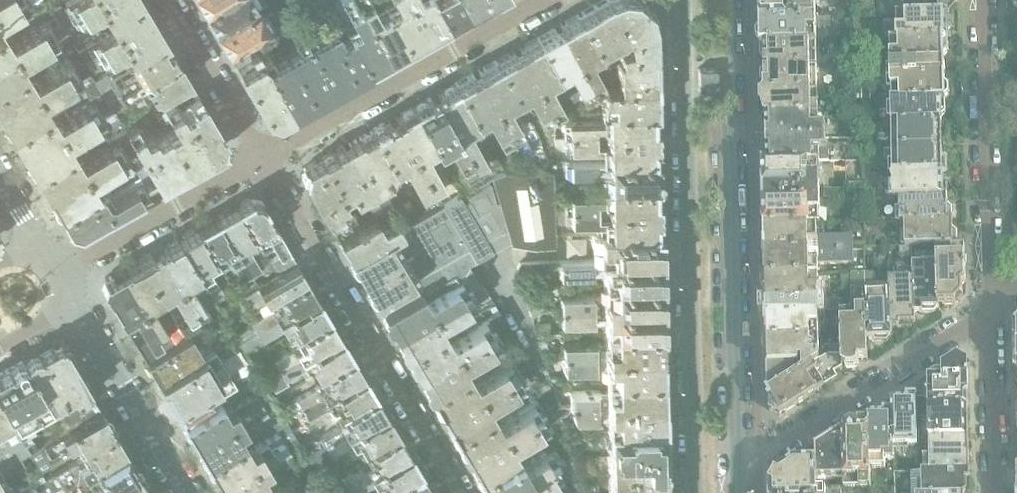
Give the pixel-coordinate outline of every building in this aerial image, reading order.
[(31,2),(29,0),(0,0),(0,22),(31,2)] [(140,0),(73,0),(55,11),(64,26),(74,20),(77,25),(101,11),(106,20),(140,0)] [(164,39),(154,23),(140,0),(106,20),(112,30),(77,51),(83,62),(84,62),(94,80),(101,76),(95,67),(124,50),(130,59),(164,39)] [(260,0),(214,0),(201,8),(213,28),(260,0)] [(261,15),(260,14),(284,0),(260,0),(213,28),(224,48),(236,68),(259,54),(257,51),(249,56),(244,45),(251,41),(254,45),(261,41),(255,30),(266,23),(261,15)] [(387,11),(378,15),(370,0),(340,0),(356,28),(347,32),(367,68),(406,46),(387,11)] [(433,0),(392,0),(395,6),(387,11),(406,46),(446,24),(433,0)] [(459,0),(433,0),(446,24),(466,13),(459,0)] [(486,0),(459,0),(466,13),(487,1),(486,0)] [(618,25),(640,2),(638,0),(604,0),(576,16),(596,50),(624,35),(618,25)] [(816,0),(759,0),(759,8),(786,7),(786,19),(816,17),(816,0)] [(939,15),(947,16),(958,2),(959,2),(959,0),(938,0),(939,15)] [(652,76),(651,32),(651,21),(648,9),(647,8),(640,2),(618,25),(624,35),(596,50),(597,52),(588,57),(604,86),(616,86),(616,85),(625,85),(625,76),(652,76)] [(841,29),(841,21),(840,21),(840,17),(816,17),(786,19),(786,7),(759,8),(760,44),(817,43),(817,30),(841,29)] [(285,22),(281,13),(268,21),(273,29),(285,22)] [(68,35),(62,24),(51,31),(50,30),(59,24),(54,15),(45,21),(9,42),(4,34),(0,36),(0,89),(28,73),(22,62),(68,35)] [(948,31),(952,28),(952,19),(947,16),(939,15),(895,16),(896,41),(947,40),(948,40),(948,31)] [(597,52),(596,50),(576,16),(536,38),(556,75),(566,69),(582,97),(600,87),(604,86),(588,57),(597,52)] [(367,68),(347,32),(344,25),(335,31),(328,35),(351,77),(367,68)] [(351,77),(328,35),(316,41),(310,31),(302,36),(331,88),(351,77)] [(331,88),(302,36),(294,40),(300,50),(287,57),(310,100),(331,88)] [(547,80),(556,75),(536,38),(495,61),(516,97),(525,92),(541,120),(555,112),(562,112),(564,111),(547,80)] [(108,103),(177,62),(164,39),(130,59),(105,74),(105,73),(101,76),(94,80),(93,80),(108,103)] [(945,76),(944,56),(948,53),(947,40),(896,41),(889,41),(889,66),(918,65),(918,77),(945,76)] [(818,67),(817,43),(760,44),(760,57),(764,60),(765,68),(818,67)] [(310,100),(287,57),(274,64),(268,52),(260,57),(290,111),(310,100)] [(290,111),(260,57),(259,54),(236,68),(265,116),(265,117),(276,120),(276,119),(290,111)] [(870,66),(870,55),(861,55),(861,65),(870,66)] [(89,74),(84,66),(75,72),(69,61),(33,82),(28,73),(0,89),(0,116),(11,135),(59,105),(53,96),(89,74)] [(521,131),(506,103),(516,97),(495,61),(454,84),(475,120),(484,115),(500,143),(511,137),(515,144),(525,139),(521,131)] [(160,104),(191,85),(177,62),(108,103),(108,104),(113,111),(118,119),(124,115),(120,107),(147,91),(152,99),(156,97),(160,104)] [(945,85),(944,77),(945,77),(945,76),(918,77),(918,65),(889,66),(890,103),(945,101),(949,97),(949,89),(945,85)] [(818,91),(818,70),(818,67),(765,68),(761,71),(761,81),(765,84),(765,92),(818,91)] [(716,92),(716,69),(698,69),(698,92),(716,92)] [(653,109),(652,76),(625,76),(625,85),(616,85),(616,86),(604,86),(600,87),(601,110),(653,109)] [(488,166),(466,127),(476,121),(475,120),(454,84),(413,107),(434,145),(443,139),(465,178),(488,166)] [(223,140),(191,85),(160,104),(176,130),(167,136),(187,169),(220,150),(223,140)] [(819,115),(818,93),(818,91),(765,92),(761,95),(761,105),(766,108),(766,116),(819,115)] [(78,135),(105,118),(104,117),(113,111),(108,104),(99,110),(97,106),(103,102),(100,97),(93,101),(66,117),(59,105),(11,135),(34,175),(83,146),(84,146),(78,135)] [(945,114),(945,101),(890,103),(891,124),(941,123),(941,117),(945,114)] [(446,189),(424,150),(434,145),(413,107),(370,131),(391,168),(391,169),(401,163),(423,202),(434,195),(438,193),(446,189)] [(654,126),(653,110),(653,109),(601,110),(601,122),(562,124),(563,138),(597,137),(597,129),(604,129),(604,136),(654,135),(653,126),(654,126)] [(830,128),(830,115),(819,115),(766,116),(762,116),(762,140),(824,140),(824,129),(824,128),(830,128)] [(946,138),(946,129),(941,125),(941,123),(891,124),(891,150),(942,148),(942,142),(946,138)] [(187,169),(167,136),(166,134),(155,140),(152,135),(144,140),(134,124),(124,130),(144,163),(157,186),(187,169)] [(91,181),(125,160),(131,171),(144,163),(124,130),(106,141),(108,145),(89,156),(83,146),(34,175),(58,214),(97,191),(91,181)] [(389,184),(383,172),(391,168),(370,131),(320,159),(341,196),(349,191),(355,202),(372,193),(383,212),(393,207),(382,187),(389,184)] [(655,159),(654,144),(654,135),(604,136),(604,144),(597,144),(597,137),(563,138),(563,150),(600,150),(600,160),(655,159)] [(820,162),(820,151),(825,151),(824,140),(762,140),(763,164),(820,162)] [(947,173),(946,157),(942,157),(942,148),(891,150),(884,150),(885,160),(892,160),(892,174),(947,173)] [(341,196),(320,159),(304,168),(301,178),(331,227),(337,238),(359,226),(352,214),(342,220),(343,216),(337,205),(344,201),(341,196)] [(655,184),(655,169),(654,169),(654,160),(655,160),(655,159),(600,160),(563,161),(563,174),(601,174),(601,185),(655,184)] [(821,189),(820,162),(763,164),(764,203),(792,202),(792,189),(821,189)] [(103,187),(97,191),(58,214),(66,227),(66,228),(77,231),(77,230),(157,186),(144,163),(131,171),(124,176),(130,187),(110,199),(103,187)] [(554,247),(553,211),(551,171),(503,171),(492,177),(498,203),(509,241),(512,245),(554,247)] [(947,197),(947,184),(943,181),(943,174),(947,174),(947,173),(892,174),(893,199),(900,199),(900,198),(947,197)] [(467,265),(509,241),(498,203),(495,204),(489,184),(479,189),(477,185),(464,193),(469,200),(463,203),(459,195),(443,204),(440,206),(419,217),(348,256),(366,286),(383,315),(467,265)] [(656,200),(655,184),(601,185),(601,197),(559,196),(559,211),(598,209),(598,202),(605,201),(605,209),(655,208),(655,200),(656,200)] [(822,227),(821,189),(792,189),(792,202),(764,203),(764,228),(819,227),(822,227)] [(846,198),(846,193),(846,189),(834,190),(824,189),(824,197),(826,199),(846,198)] [(438,193),(434,195),(440,206),(443,204),(438,193)] [(952,221),(952,209),(948,205),(947,197),(900,198),(900,199),(900,223),(904,222),(952,221)] [(296,264),(260,202),(260,201),(248,198),(248,199),(235,206),(255,239),(258,244),(268,239),(278,256),(269,262),(276,275),(296,264)] [(863,224),(863,205),(854,205),(854,224),(863,224)] [(266,281),(245,245),(255,239),(235,206),(216,217),(257,286),(266,281)] [(348,256),(419,217),(414,207),(380,226),(375,217),(359,226),(337,238),(343,247),(346,248),(349,252),(348,256)] [(656,233),(656,218),(655,208),(605,209),(605,216),(599,216),(598,209),(559,211),(556,211),(556,226),(602,223),(602,234),(656,233)] [(257,286),(216,217),(197,228),(217,262),(227,256),(248,291),(257,286)] [(957,244),(957,233),(953,229),(952,221),(904,222),(905,246),(936,245),(957,244)] [(853,246),(853,236),(819,236),(819,227),(764,228),(765,253),(809,252),(808,245),(816,245),(816,252),(853,250),(865,250),(865,245),(853,246)] [(207,267),(217,262),(197,228),(177,239),(197,273),(212,299),(223,293),(207,267)] [(657,259),(656,233),(602,234),(592,234),(592,261),(657,259)] [(877,246),(877,237),(865,237),(866,247),(877,246)] [(213,321),(189,282),(186,280),(197,273),(177,239),(139,260),(160,296),(170,289),(171,293),(188,322),(197,317),(203,327),(213,321)] [(964,244),(957,244),(936,245),(936,262),(938,305),(955,305),(963,297),(963,296),(962,285),(965,283),(964,244)] [(911,257),(911,247),(899,247),(900,257),(911,257)] [(921,256),(921,248),(911,248),(911,257),(921,256)] [(853,264),(853,250),(816,252),(816,260),(809,260),(809,252),(765,253),(765,277),(819,276),(820,276),(820,265),(853,264)] [(657,284),(657,261),(657,259),(592,261),(558,262),(558,276),(603,275),(603,285),(657,284)] [(168,334),(150,305),(147,302),(160,296),(139,260),(105,279),(102,289),(103,289),(145,361),(165,349),(159,339),(168,334)] [(939,309),(938,305),(936,262),(913,262),(914,270),(915,314),(935,313),(939,309)] [(270,298),(305,278),(296,264),(276,275),(266,281),(257,286),(248,291),(243,294),(252,308),(270,298)] [(479,284),(467,265),(383,315),(406,355),(444,332),(438,323),(478,301),(477,300),(486,294),(479,283),(479,284)] [(915,314),(914,270),(899,271),(899,279),(889,280),(889,283),(891,328),(911,328),(915,323),(915,314)] [(891,338),(891,328),(889,283),(875,284),(875,273),(865,274),(865,303),(866,311),(867,343),(887,342),(891,338)] [(534,285),(534,274),(524,274),(524,285),(534,285)] [(867,343),(866,311),(859,311),(859,303),(865,303),(865,274),(852,274),(853,311),(841,311),(842,358),(843,369),(843,366),(846,368),(850,369),(855,368),(859,366),(858,361),(868,360),(867,343)] [(819,301),(819,276),(765,277),(766,302),(819,301)] [(238,342),(316,296),(305,278),(270,298),(276,307),(250,322),(252,326),(235,337),(238,342)] [(658,308),(657,284),(603,285),(603,295),(559,296),(559,310),(592,310),(603,310),(658,308)] [(542,312),(541,287),(526,288),(533,310),(531,310),(531,313),(542,312)] [(293,336),(327,315),(316,296),(238,342),(243,351),(261,340),(262,342),(288,327),(293,336)] [(820,337),(820,311),(840,311),(840,301),(819,301),(766,302),(767,338),(820,337)] [(659,332),(658,308),(603,310),(602,318),(592,318),(592,310),(559,310),(559,324),(604,323),(604,334),(659,332)] [(462,364),(501,342),(495,330),(505,324),(498,312),(488,318),(488,319),(449,341),(444,332),(406,355),(430,395),(468,373),(462,364)] [(270,376),(338,335),(327,315),(293,336),(299,346),(257,371),(262,380),(270,376)] [(659,356),(659,332),(604,334),(605,344),(562,344),(562,359),(659,356)] [(157,382),(213,349),(208,342),(198,349),(190,334),(165,349),(145,361),(157,382)] [(316,374),(350,355),(338,335),(270,376),(275,385),(284,380),(310,365),(316,374)] [(797,375),(796,364),(800,364),(800,359),(804,359),(804,371),(812,366),(821,361),(820,337),(767,338),(768,393),(793,377),(797,375)] [(547,349),(545,340),(538,341),(540,350),(547,349)] [(100,410),(59,341),(39,352),(37,354),(23,361),(48,404),(64,431),(100,410)] [(210,399),(234,385),(213,349),(157,382),(182,423),(213,405),(210,399)] [(301,409),(362,374),(350,355),(316,374),(322,384),(292,402),(297,411),(301,409)] [(660,379),(659,356),(562,359),(563,371),(606,370),(606,381),(660,379)] [(838,379),(834,374),(843,369),(842,358),(827,358),(827,367),(816,373),(812,366),(804,371),(797,375),(793,377),(807,399),(838,379)] [(486,405),(525,382),(511,359),(473,382),(468,373),(430,395),(454,436),(492,413),(486,405)] [(968,407),(967,365),(958,360),(943,369),(943,373),(936,374),(928,379),(915,387),(915,397),(899,397),(892,402),(892,411),(893,446),(916,446),(915,399),(929,398),(929,408),(968,407)] [(23,423),(29,419),(27,416),(48,404),(23,361),(0,374),(0,459),(24,445),(28,452),(29,451),(29,452),(37,448),(30,436),(31,435),(23,423)] [(536,377),(530,366),(529,365),(523,369),(529,381),(536,377)] [(340,414),(373,394),(362,374),(301,409),(307,418),(327,407),(334,418),(340,414)] [(807,399),(793,377),(768,393),(771,399),(770,400),(770,401),(770,411),(769,411),(770,412),(770,411),(779,416),(807,399)] [(660,404),(660,379),(606,381),(606,392),(569,393),(569,406),(660,404)] [(552,393),(548,383),(537,388),(542,399),(552,393)] [(194,443),(272,398),(266,388),(225,412),(219,402),(213,405),(182,423),(194,443)] [(511,446),(559,417),(557,407),(553,393),(537,403),(535,401),(498,423),(492,413),(454,436),(479,477),(516,455),(511,446)] [(325,448),(385,413),(373,394),(340,414),(345,422),(319,438),(321,442),(325,448)] [(243,442),(237,430),(277,407),(272,398),(194,443),(206,464),(243,442)] [(661,430),(660,413),(660,404),(569,406),(557,407),(559,417),(564,416),(570,410),(573,421),(607,420),(608,431),(661,430)] [(969,438),(968,407),(929,408),(930,439),(969,438)] [(77,449),(111,429),(100,410),(64,431),(38,447),(45,459),(73,442),(77,449)] [(893,446),(892,411),(876,411),(867,417),(868,419),(868,422),(869,468),(884,468),(884,461),(893,461),(893,446)] [(362,452),(396,432),(385,413),(325,448),(313,456),(318,464),(330,457),(356,442),(362,452)] [(218,484),(294,436),(283,417),(272,424),(278,434),(249,451),(243,442),(206,464),(218,484)] [(870,492),(869,468),(868,422),(859,422),(842,433),(843,480),(843,490),(845,492),(870,492)] [(51,491),(122,448),(111,429),(77,449),(82,457),(54,474),(45,480),(48,486),(51,491)] [(662,470),(661,430),(608,431),(608,456),(632,456),(633,470),(662,470)] [(347,486),(407,451),(396,432),(362,452),(368,461),(342,477),(347,486)] [(843,480),(842,433),(815,451),(816,480),(843,480)] [(290,453),(289,452),(300,445),(294,436),(218,484),(223,492),(247,492),(266,481),(260,471),(290,453)] [(969,471),(969,438),(930,439),(930,471),(969,471)] [(565,467),(572,462),(568,454),(570,452),(567,442),(554,450),(552,447),(522,464),(516,455),(479,477),(488,492),(539,492),(535,487),(558,473),(557,471),(565,467)] [(24,465),(19,456),(23,454),(24,455),(27,453),(27,452),(28,452),(24,445),(0,459),(0,490),(8,485),(3,478),(24,465)] [(134,468),(122,448),(51,491),(52,492),(75,492),(96,480),(101,488),(134,468)] [(418,470),(407,451),(347,486),(336,492),(349,492),(351,492),(357,492),(379,480),(385,491),(418,470)] [(815,451),(776,475),(770,486),(770,492),(845,492),(843,490),(816,490),(816,480),(815,451)] [(596,463),(595,453),(574,455),(574,465),(596,463)] [(662,470),(633,470),(632,456),(608,456),(609,492),(662,492),(662,470)] [(48,486),(45,480),(37,467),(26,473),(31,481),(12,492),(8,485),(0,490),(0,492),(36,492),(48,486)] [(146,488),(134,468),(101,488),(104,492),(136,492),(146,488)] [(430,490),(418,470),(385,491),(386,492),(425,492),(430,490)] [(970,471),(969,471),(930,471),(911,472),(911,492),(968,492),(970,491),(970,471)] [(285,484),(275,490),(268,480),(266,481),(247,492),(291,492),(285,484)] [(895,484),(887,484),(888,492),(895,492),(895,484)]
